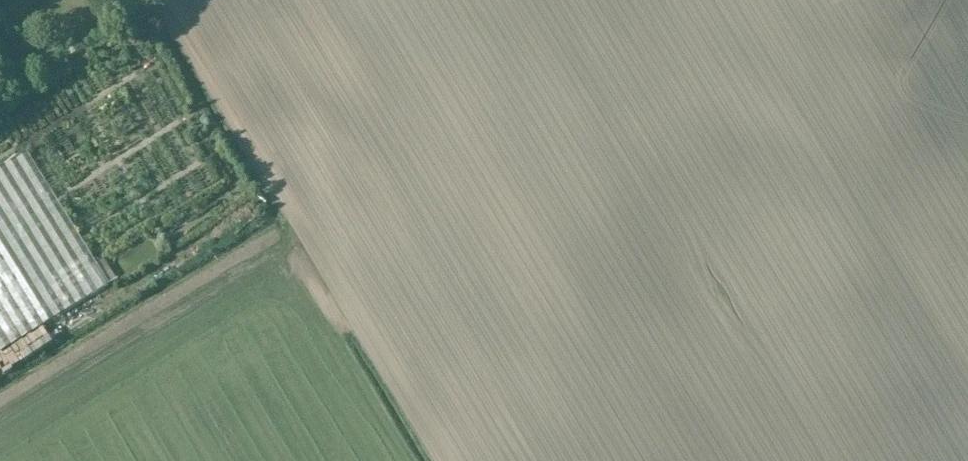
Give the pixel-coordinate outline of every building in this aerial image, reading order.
[(0,171),(0,355),(117,282),(104,262),(96,267),(26,155),(0,171)]
